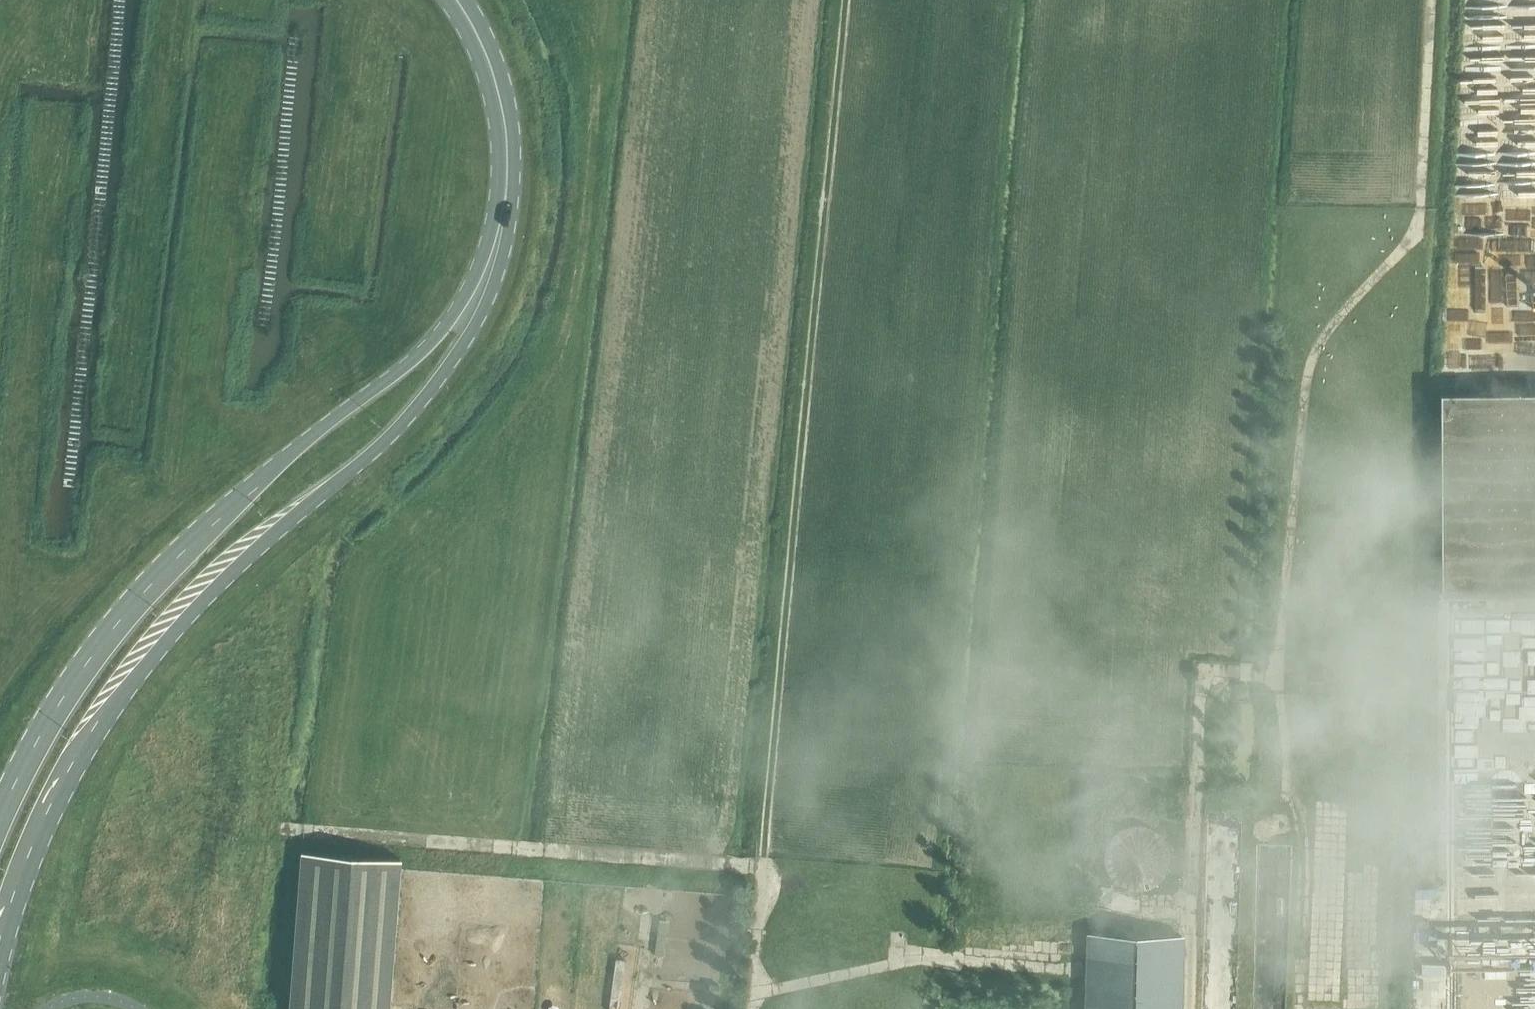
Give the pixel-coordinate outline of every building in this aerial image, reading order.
[(1442,594),(1534,593),(1534,391),(1441,391),(1442,594)] [(303,851),(291,1008),(391,1008),(403,859),(303,851)] [(1091,932),(1091,961),(1089,1008),(1180,1008),(1182,934),(1091,932)]
